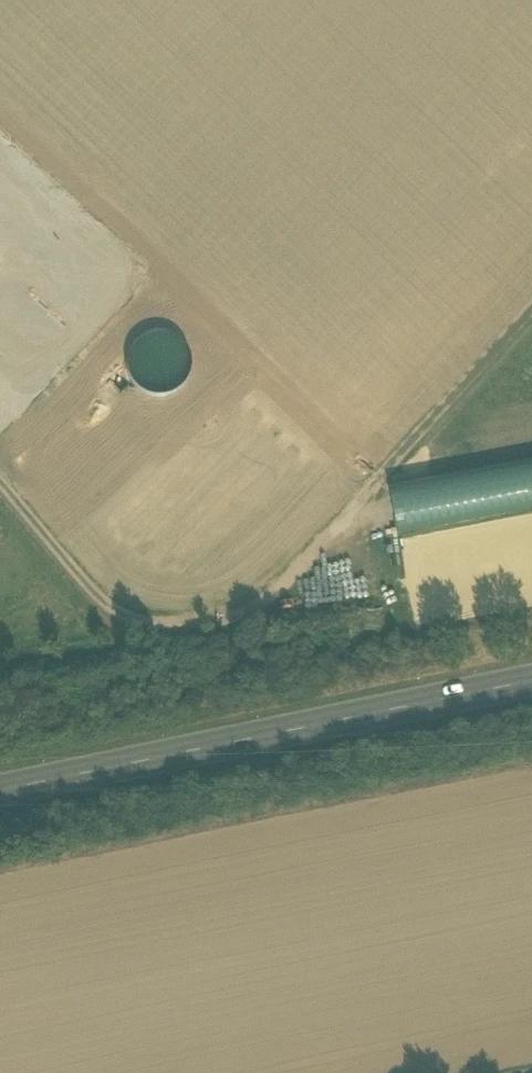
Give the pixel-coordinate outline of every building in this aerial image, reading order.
[(386,487),(393,530),(531,508),(531,463),(386,487)] [(323,588),(324,597),(351,593),(350,584),(323,588)]
